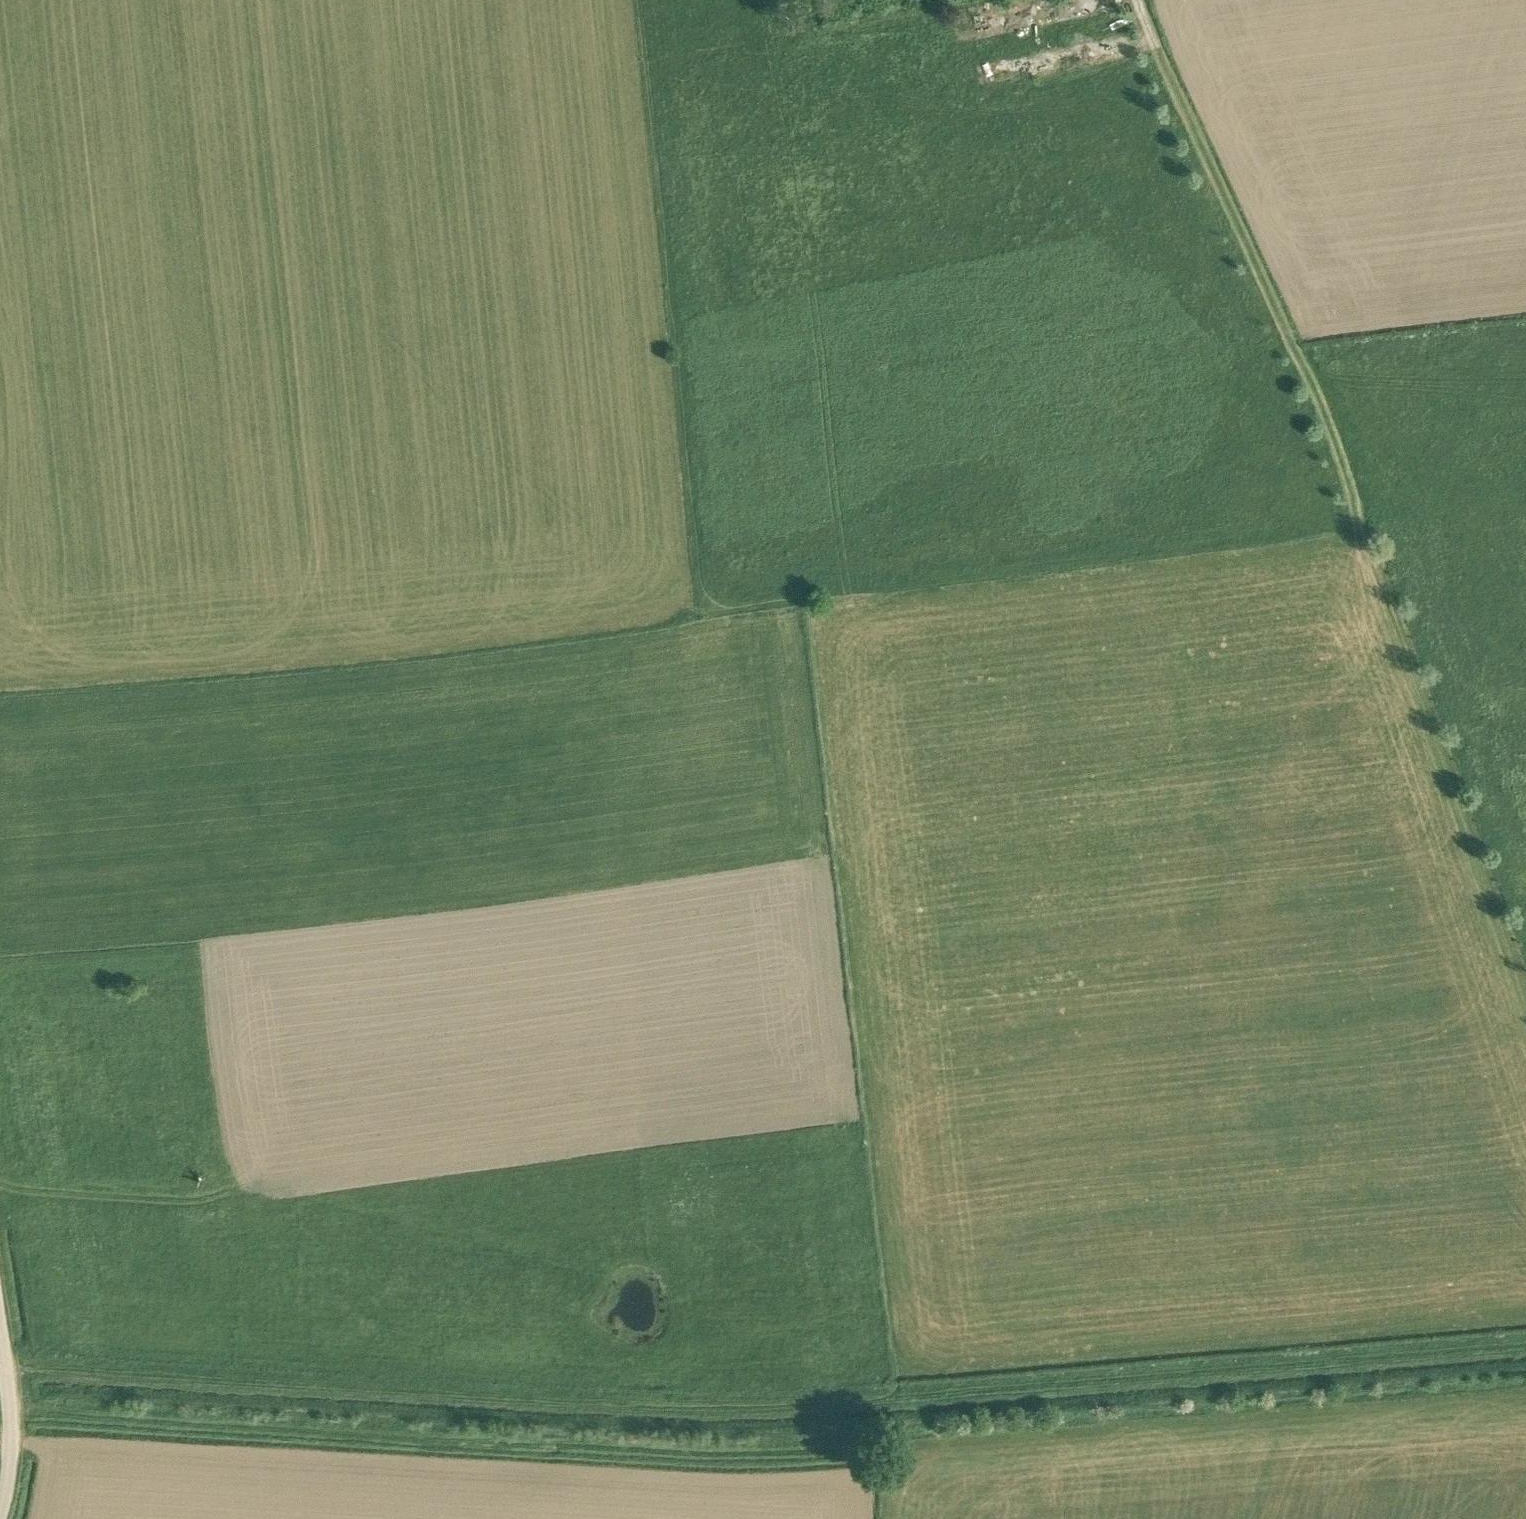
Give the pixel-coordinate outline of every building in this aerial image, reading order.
[(1004,20),(991,20),(991,38),(1003,38),(1004,20)] [(1092,73),(1110,66),(1106,56),(1088,62),(1092,73)]
